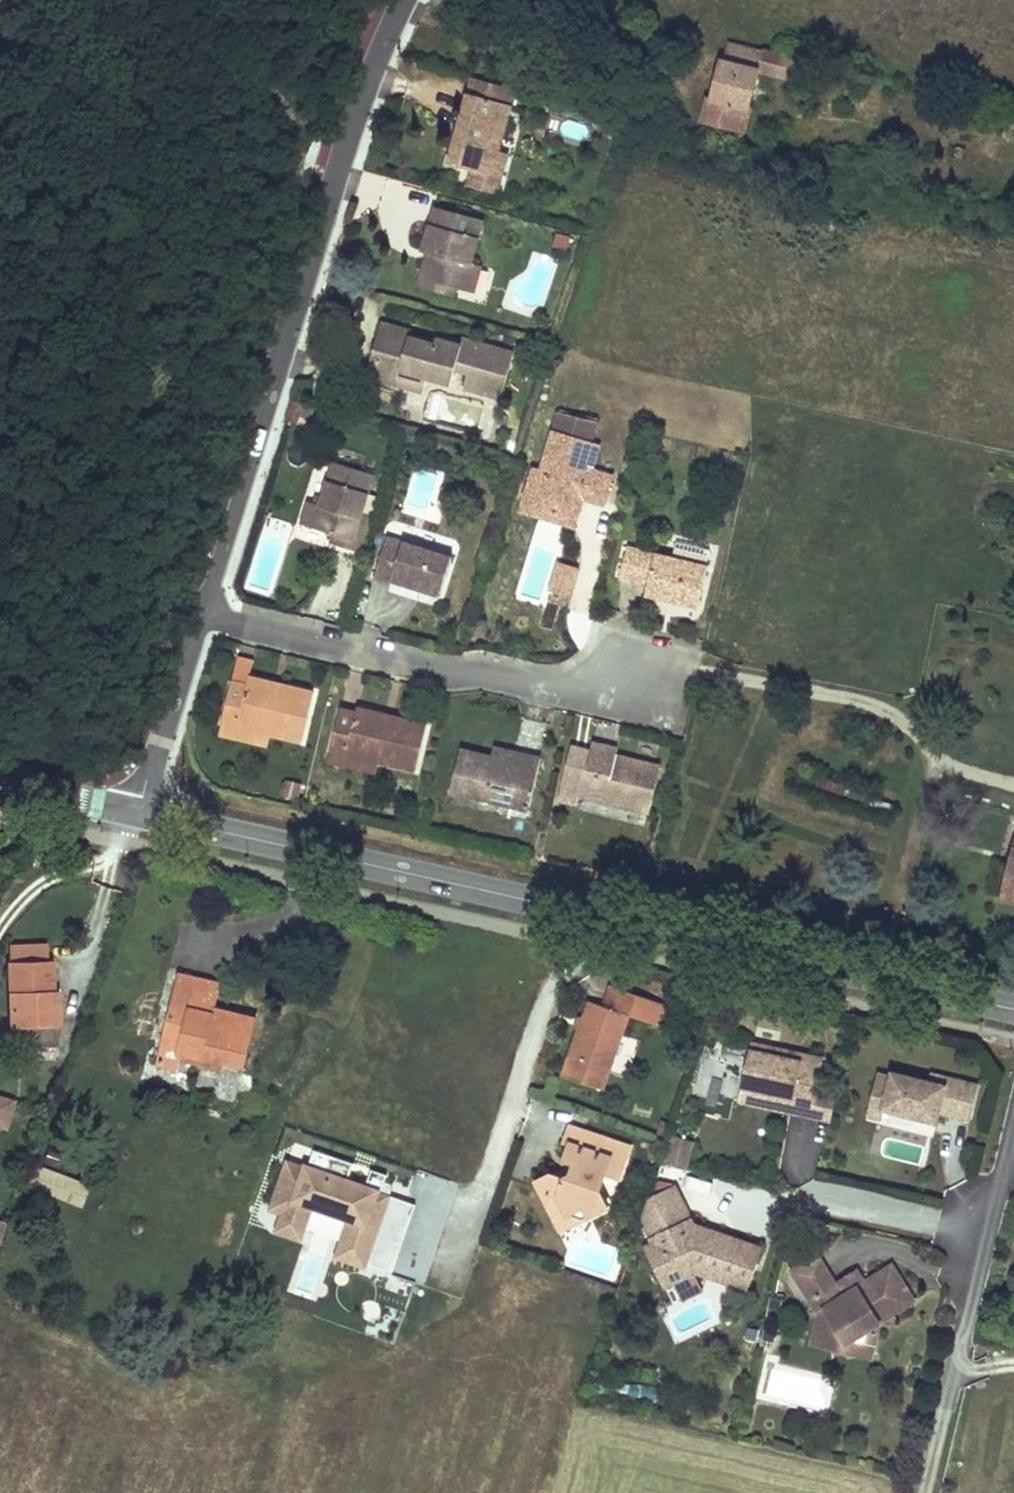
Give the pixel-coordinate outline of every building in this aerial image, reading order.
[(708,100),(703,122),(743,131),(757,71),(778,76),(783,57),(728,43),(723,63),(722,62),(712,101),(708,100)] [(793,80),(798,60),(783,57),(778,76),(793,80)] [(518,91),(474,78),(464,114),(460,129),(466,131),(464,139),(457,137),(449,163),(475,170),(494,176),(502,151),(518,91)] [(1006,112),(1003,127),(1013,130),(1013,114),(1006,112)] [(466,131),(460,129),(457,137),(464,139),(466,131)] [(955,157),(963,158),(966,148),(957,146),(955,157)] [(498,193),(510,154),(502,151),(494,176),(475,170),(469,186),(498,193)] [(483,223),(435,210),(430,229),(424,250),(432,253),(439,255),(436,265),(429,263),(422,288),(438,292),(440,283),(460,288),(475,292),(483,267),(471,263),(483,223)] [(439,255),(432,253),(429,263),(436,265),(439,255)] [(438,294),(457,298),(460,288),(440,283),(438,294)] [(376,350),(368,377),(400,386),(405,370),(428,377),(453,384),(457,370),(472,374),(468,389),(501,399),(515,352),(481,342),(477,358),(462,354),(464,346),(438,339),(437,343),(412,336),(413,332),(384,324),(376,350)] [(481,342),(466,338),(464,346),(462,354),(477,358),(481,342)] [(400,386),(424,393),(428,377),(405,370),(400,386)] [(305,405),(290,401),(286,414),(301,418),(305,405)] [(560,413),(545,472),(536,470),(527,504),(553,512),(555,508),(565,511),(567,504),(585,509),(587,500),(606,506),(614,476),(595,470),(601,447),(593,445),(599,422),(560,413)] [(358,539),(355,548),(370,554),(381,519),(365,514),(378,475),(337,463),(324,505),(315,502),(308,524),(325,529),(338,533),(358,539)] [(555,523),(578,530),(585,509),(567,504),(565,511),(555,508),(553,512),(527,504),(524,514),(555,523)] [(338,533),(335,544),(355,548),(358,539),(338,533)] [(456,557),(390,538),(378,583),(392,587),(394,582),(421,589),(444,596),(456,557)] [(709,567),(630,548),(623,578),(653,586),(652,594),(661,596),(672,598),(672,595),(682,598),(681,602),(699,606),(709,567)] [(238,657),(231,687),(246,690),(248,681),(253,660),(238,657)] [(231,687),(222,728),(269,738),(304,745),(315,696),(296,692),(281,689),(279,697),(271,695),(273,687),(248,681),(246,690),(231,687)] [(281,689),(273,687),(271,695),(279,697),(281,689)] [(341,715),(332,755),(380,766),(420,775),(431,728),(414,725),(395,720),(394,727),(384,724),(386,718),(357,712),(356,718),(341,715)] [(395,720),(386,718),(384,724),(394,727),(395,720)] [(222,728),(219,742),(266,752),(269,738),(222,728)] [(560,793),(582,798),(651,815),(664,762),(647,757),(620,751),(618,759),(609,756),(611,749),(594,745),(593,752),(571,746),(560,793)] [(618,759),(620,751),(611,749),(609,756),(618,759)] [(526,757),(500,751),(498,763),(523,769),(526,757)] [(332,755),(329,767),(378,777),(380,766),(332,755)] [(453,794),(530,812),(542,761),(526,757),(523,769),(498,763),(482,759),(462,755),(453,794)] [(582,798),(560,793),(558,800),(580,805),(582,798)] [(1002,897),(1013,900),(1013,847),(1002,897)] [(29,944),(9,945),(12,1022),(57,1023),(56,991),(52,990),(51,961),(48,961),(47,944),(29,944)] [(202,977),(179,971),(173,996),(212,1005),(218,981),(202,977)] [(589,1002),(566,1077),(607,1089),(613,1071),(624,1033),(630,1014),(658,1022),(665,1001),(637,993),(610,985),(604,1006),(589,1002)] [(212,1005),(173,996),(162,1042),(178,1046),(177,1052),(198,1057),(197,1064),(221,1070),(223,1062),(243,1067),(256,1016),(212,1005)] [(178,1046),(162,1042),(157,1064),(173,1068),(177,1052),(178,1046)] [(825,1059),(774,1047),(753,1042),(743,1086),(739,1101),(811,1118),(816,1099),(824,1065),(825,1059)] [(956,1120),(972,1124),(980,1090),(949,1082),(946,1090),(894,1075),(892,1080),(879,1077),(868,1118),(881,1122),(884,1112),(938,1126),(940,1116),(956,1120)] [(13,1096),(0,1092),(0,1123),(5,1125),(13,1096)] [(562,1232),(590,1215),(607,1204),(597,1188),(602,1172),(617,1176),(626,1144),(580,1129),(565,1124),(560,1140),(567,1142),(562,1159),(572,1162),(568,1175),(563,1179),(551,1175),(534,1186),(546,1206),(562,1232)] [(690,1170),(697,1144),(668,1137),(662,1163),(690,1170)] [(359,1183),(341,1177),(348,1158),(308,1145),(302,1164),(282,1158),(267,1204),(279,1208),(273,1226),(295,1233),(307,1198),(346,1211),(333,1251),(387,1269),(410,1197),(382,1188),(377,1203),(371,1201),(376,1186),(381,1169),(366,1163),(359,1183)] [(49,1147),(45,1161),(59,1166),(62,1151),(49,1147)] [(41,1169),(34,1190),(76,1204),(83,1183),(41,1169)] [(377,1203),(382,1188),(376,1186),(371,1201),(377,1203)] [(683,1200),(676,1186),(647,1201),(641,1219),(642,1221),(655,1245),(649,1248),(655,1258),(652,1260),(662,1280),(675,1284),(698,1272),(750,1291),(764,1249),(736,1239),(719,1233),(708,1229),(696,1224),(683,1200)] [(813,1343),(832,1347),(854,1352),(871,1356),(873,1345),(879,1322),(913,1300),(904,1285),(892,1265),(865,1282),(857,1270),(840,1281),(836,1284),(817,1255),(793,1270),(820,1313),(813,1343)]
